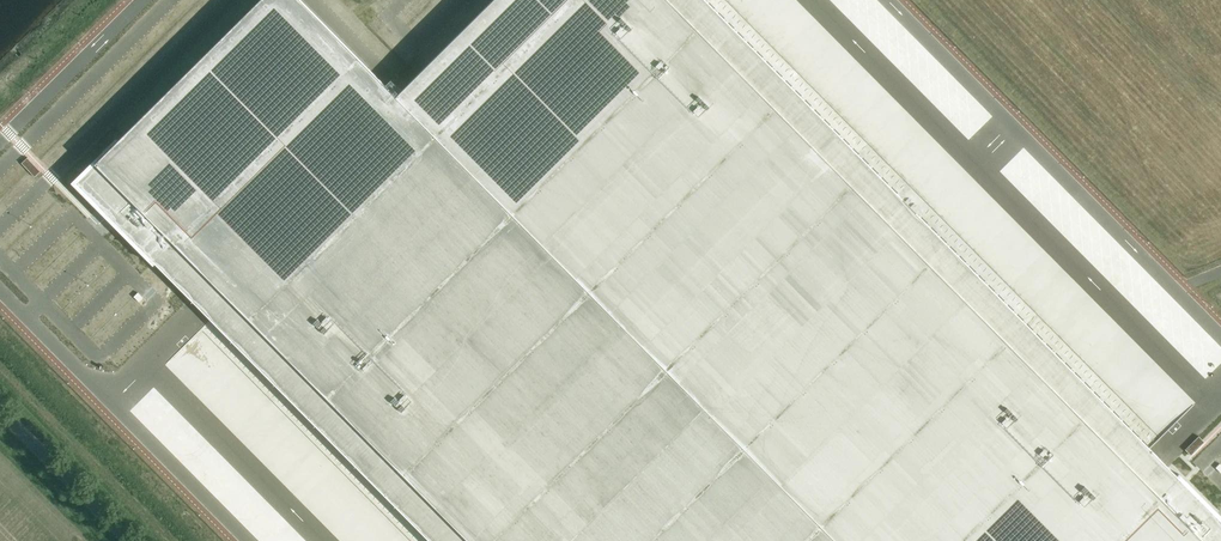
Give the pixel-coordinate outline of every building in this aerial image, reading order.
[(75,183),(93,200),(99,207),(102,204),(105,208),(112,215),(119,222),(118,223),(117,224),(130,238),(153,261),(152,262),(152,263),(154,265),(155,264),(156,263),(158,265),(209,317),(287,396),(411,521),(431,540),(1220,540),(1220,525),(1213,517),(1214,516),(1215,515),(1205,504),(1179,478),(1180,478),(1180,477),(1180,475),(1178,473),(1177,475),(1176,476),(1154,453),(1085,383),(1026,323),(974,271),(928,224),(832,128),(777,73),(727,22),(705,0),(493,0),(452,40),(396,96),(306,5),(301,0),(260,0),(246,14),(193,66),(124,135),(118,140),(118,141),(116,139),(114,141),(115,142),(115,143),(113,146),(108,151),(98,160),(95,163),(88,170),(75,183)]
